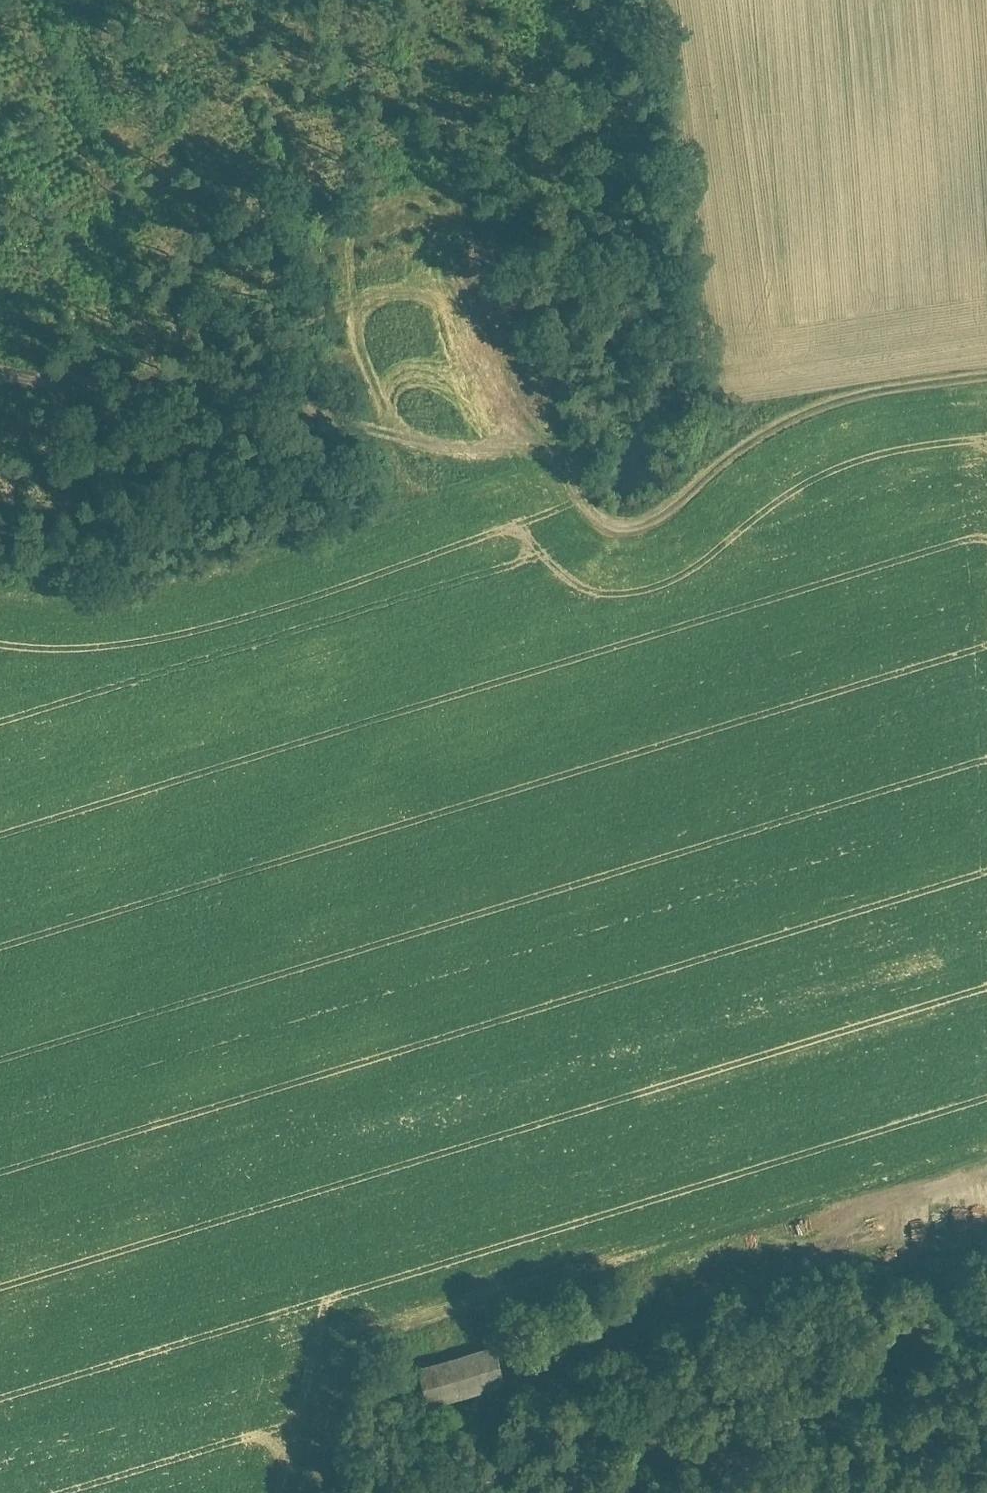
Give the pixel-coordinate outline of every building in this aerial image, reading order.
[(421,1366),(433,1415),(510,1396),(498,1346),(421,1366)]
